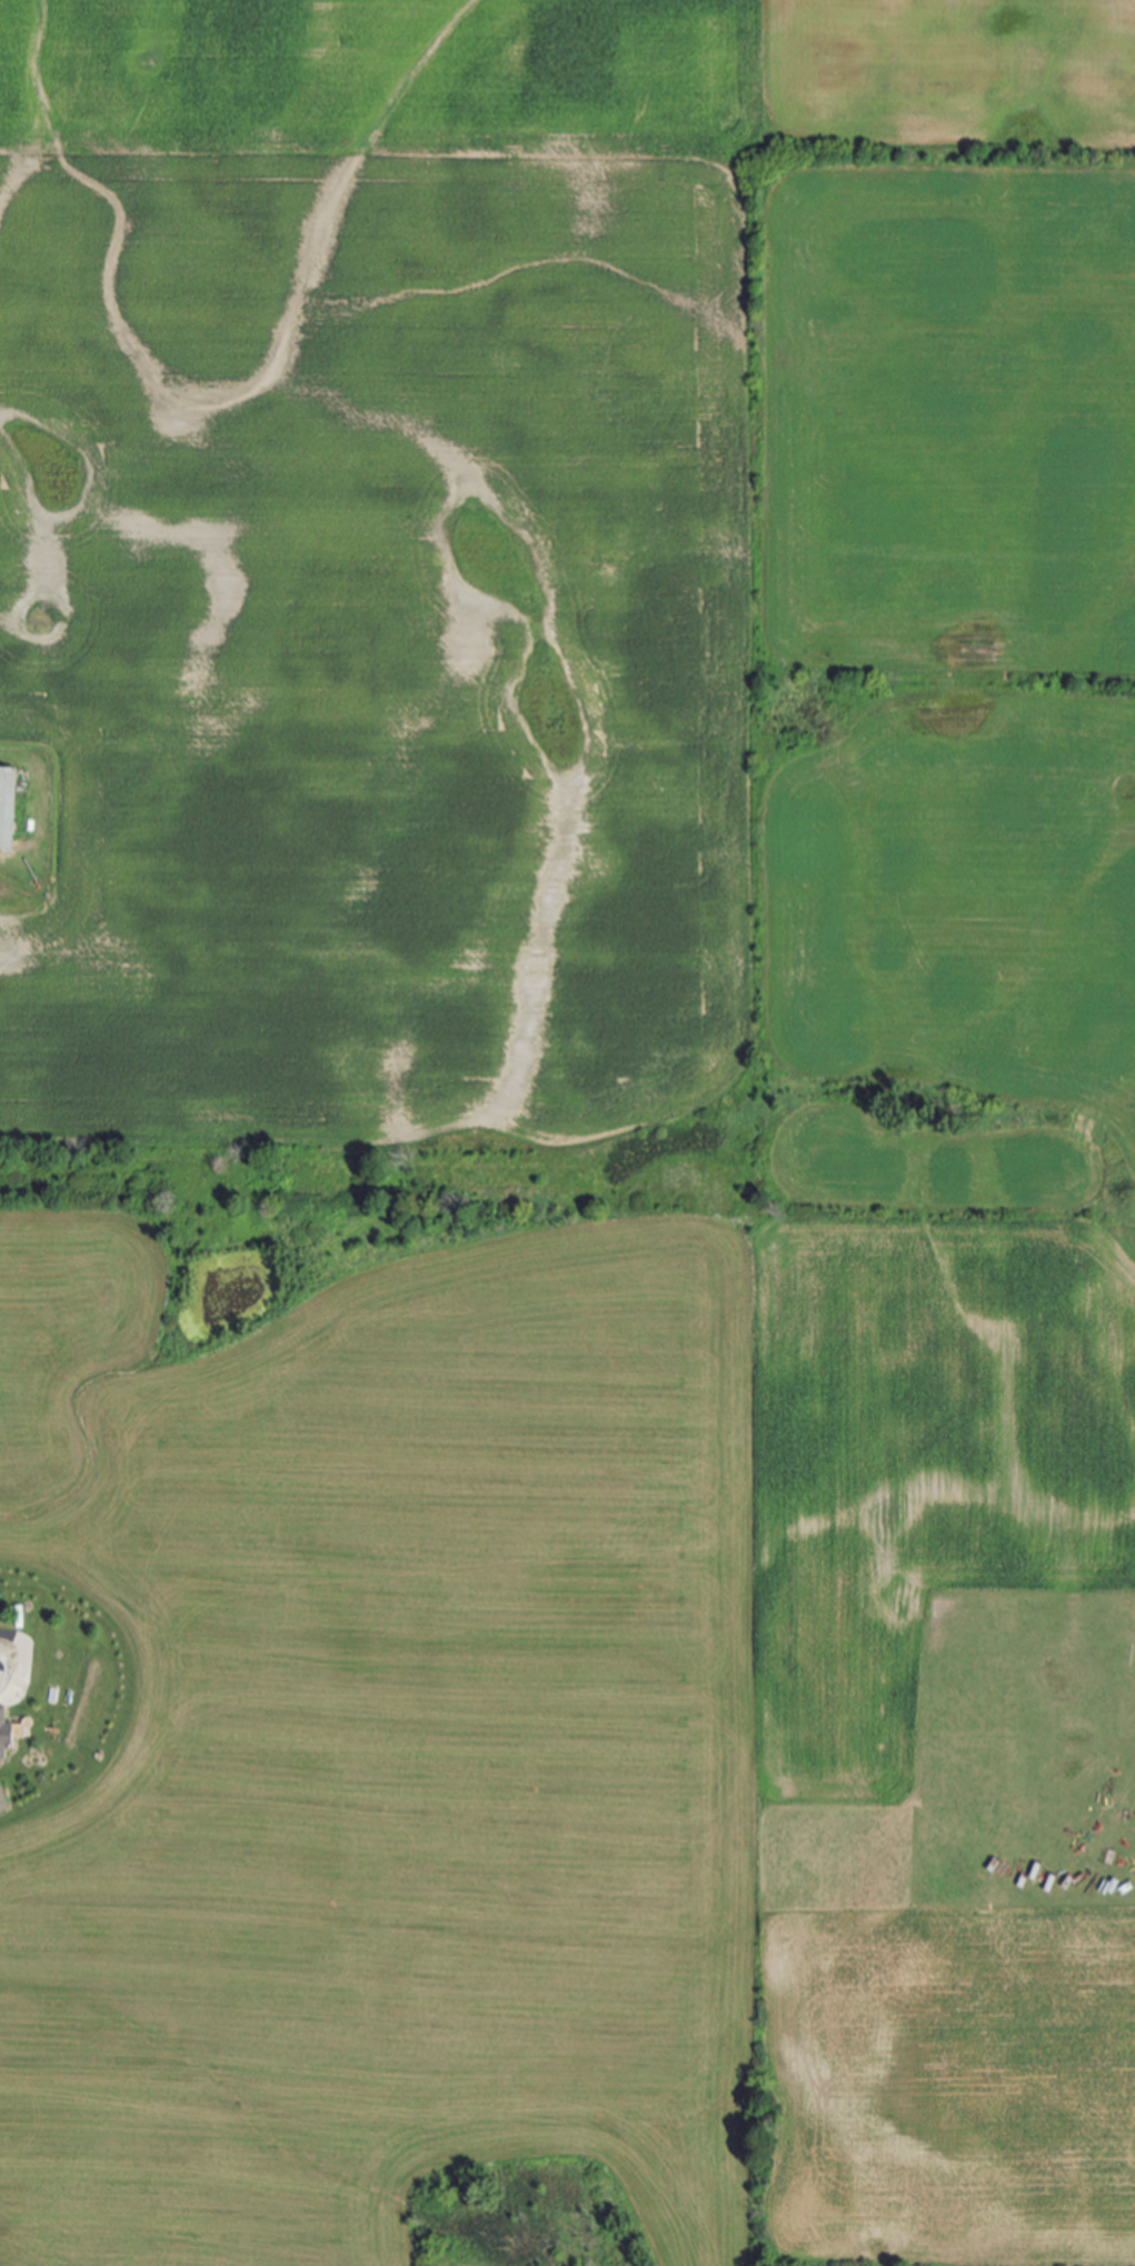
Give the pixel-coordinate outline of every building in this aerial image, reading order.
[(14,854),(0,853),(0,768),(18,769),(14,854)] [(16,1760),(0,1760),(0,1640),(11,1640),(11,1706),(9,1706),(9,1725),(16,1725),(16,1760)]
